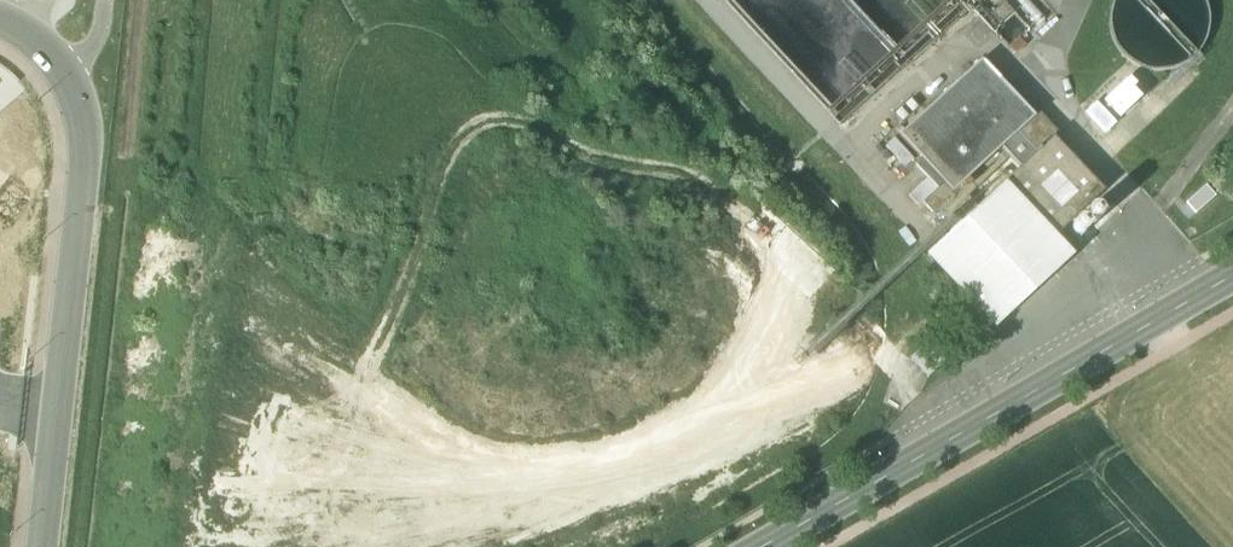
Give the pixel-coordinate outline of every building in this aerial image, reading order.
[(1022,19),(1010,7),(997,19),(1009,32),(1022,19)] [(1035,117),(982,60),(900,134),(922,159),(916,165),(938,189),(944,183),(953,192),(1002,147),(1018,133),(1035,117)] [(1035,117),(1018,133),(1036,153),(1053,136),(1058,132),(1040,113),(1035,117)] [(1018,133),(1002,147),(1020,167),(1036,153),(1018,133)] [(1104,191),(1053,136),(1036,153),(1020,167),(1004,183),(1005,184),(1055,238),(1104,191)] [(1055,238),(1005,184),(929,255),(996,327),(1072,256),(1055,238)] [(1100,219),(1101,216),(1100,213),(1099,210),(1096,209),(1093,208),(1090,209),(1088,210),(1086,213),(1085,216),(1086,219),(1088,221),(1090,223),(1093,223),(1096,223),(1099,221),(1100,219)] [(1087,231),(1087,228),(1087,225),(1085,223),(1083,221),(1080,221),(1077,221),(1074,223),(1073,225),(1072,228),(1073,231),(1074,234),(1077,235),(1080,236),(1083,235),(1085,234),(1087,231)]
